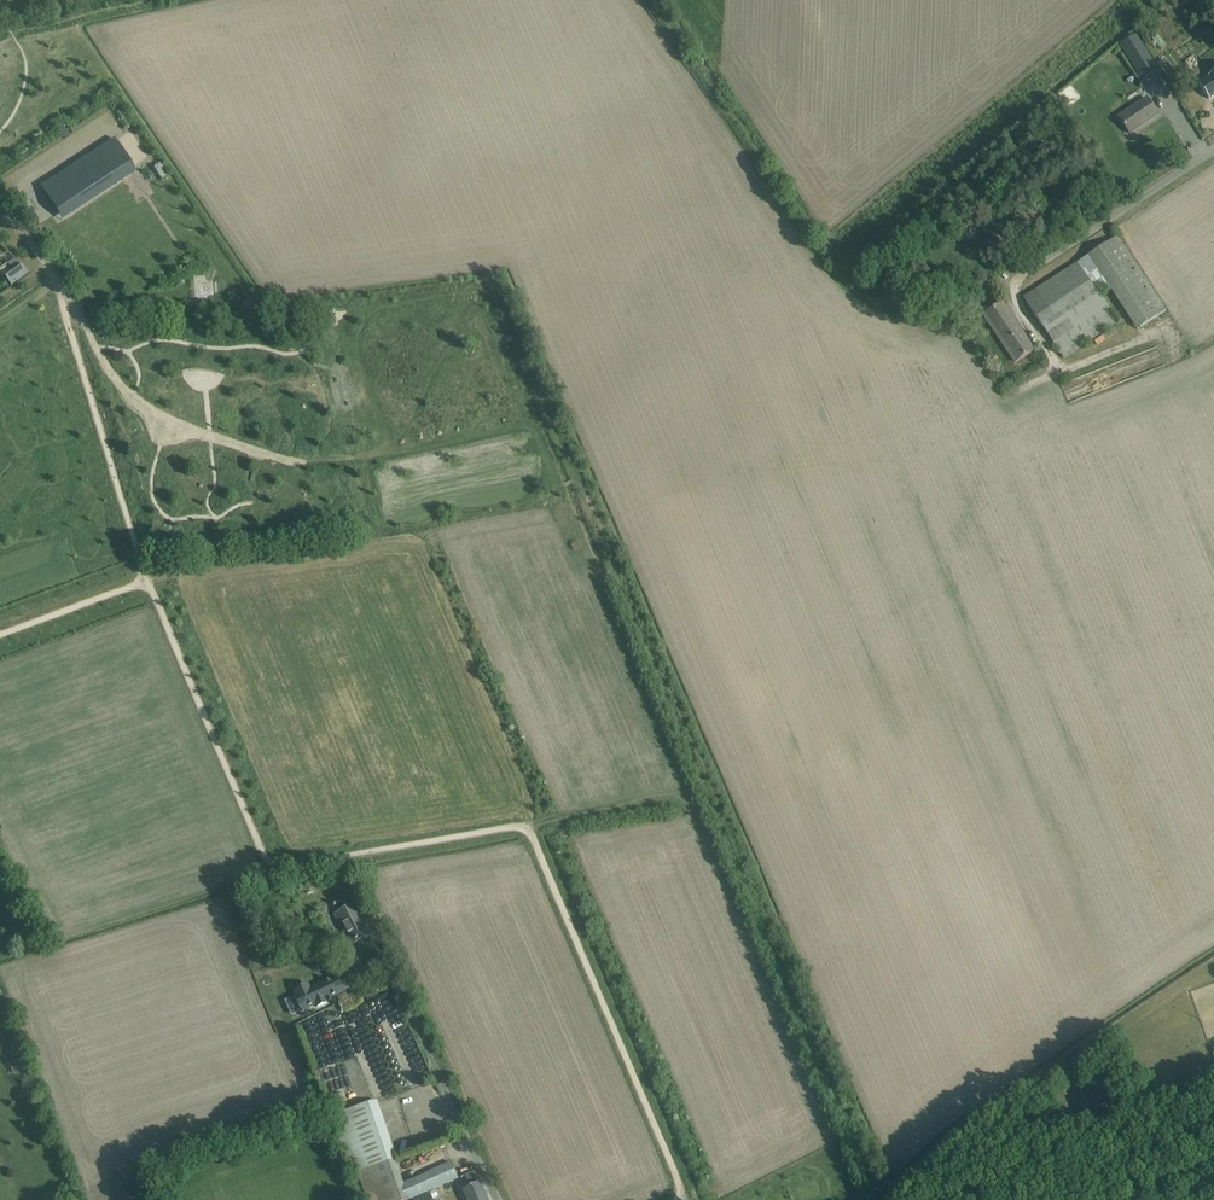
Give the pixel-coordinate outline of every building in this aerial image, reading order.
[(1135,35),(1120,45),(1139,74),(1154,64),(1135,35)] [(1194,56),(1185,62),(1195,78),(1204,73),(1194,56)] [(1170,67),(1164,72),(1171,82),(1177,77),(1170,67)] [(1162,89),(1151,72),(1143,78),(1154,95),(1162,89)] [(1199,85),(1205,94),(1209,100),(1213,96),(1213,72),(1209,75),(1210,78),(1199,85)] [(1158,114),(1147,99),(1119,118),(1128,131),(1142,122),(1144,124),(1158,114)] [(91,136),(85,127),(80,130),(87,139),(91,136)] [(114,139),(40,187),(57,212),(131,164),(114,139)] [(169,159),(159,165),(168,179),(178,172),(169,159)] [(1076,264),(1024,298),(1063,358),(1119,323),(1099,293),(1109,286),(1137,329),(1166,311),(1118,237),(1089,256),(1076,264)] [(13,271),(5,277),(11,286),(29,273),(14,259),(7,263),(13,271)] [(1033,350),(1002,304),(984,316),(1015,363),(1033,350)] [(1111,332),(1113,331),(1115,334),(1117,332),(1115,329),(1095,342),(1097,345),(1105,340),(1103,337),(1106,335),(1108,338),(1113,335),(1111,332)] [(354,907),(349,910),(343,899),(333,904),(353,943),(368,935),(354,907)] [(297,995),(295,996),(296,999),(295,999),(299,1009),(300,1009),(302,1011),(316,1005),(317,1008),(327,1003),(326,1000),(339,994),(332,979),(310,989),(308,985),(295,991),(297,995)] [(337,997),(340,1003),(351,998),(348,992),(337,997)] [(10,1042),(14,1056),(21,1054),(17,1040),(10,1042)] [(14,1060),(16,1063),(20,1062),(22,1067),(27,1065),(24,1056),(14,1060)] [(331,1117),(347,1164),(355,1162),(358,1173),(368,1199),(408,1199),(419,1196),(447,1183),(459,1178),(452,1163),(403,1184),(395,1160),(375,1102),(364,1106),(339,1114),(331,1117)] [(475,1171),(465,1176),(471,1188),(464,1191),(468,1199),(488,1199),(475,1171)]
